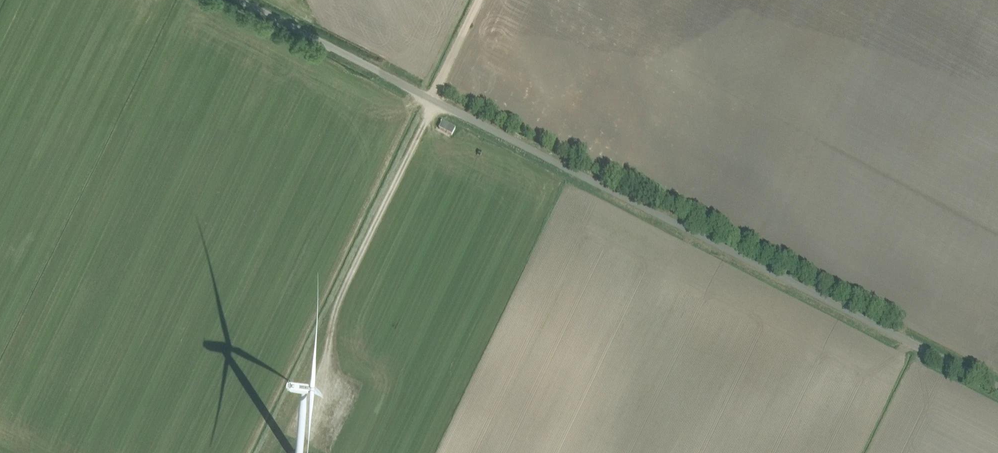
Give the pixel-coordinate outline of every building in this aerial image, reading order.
[(452,134),(456,128),(442,121),(439,128),(452,134)]
